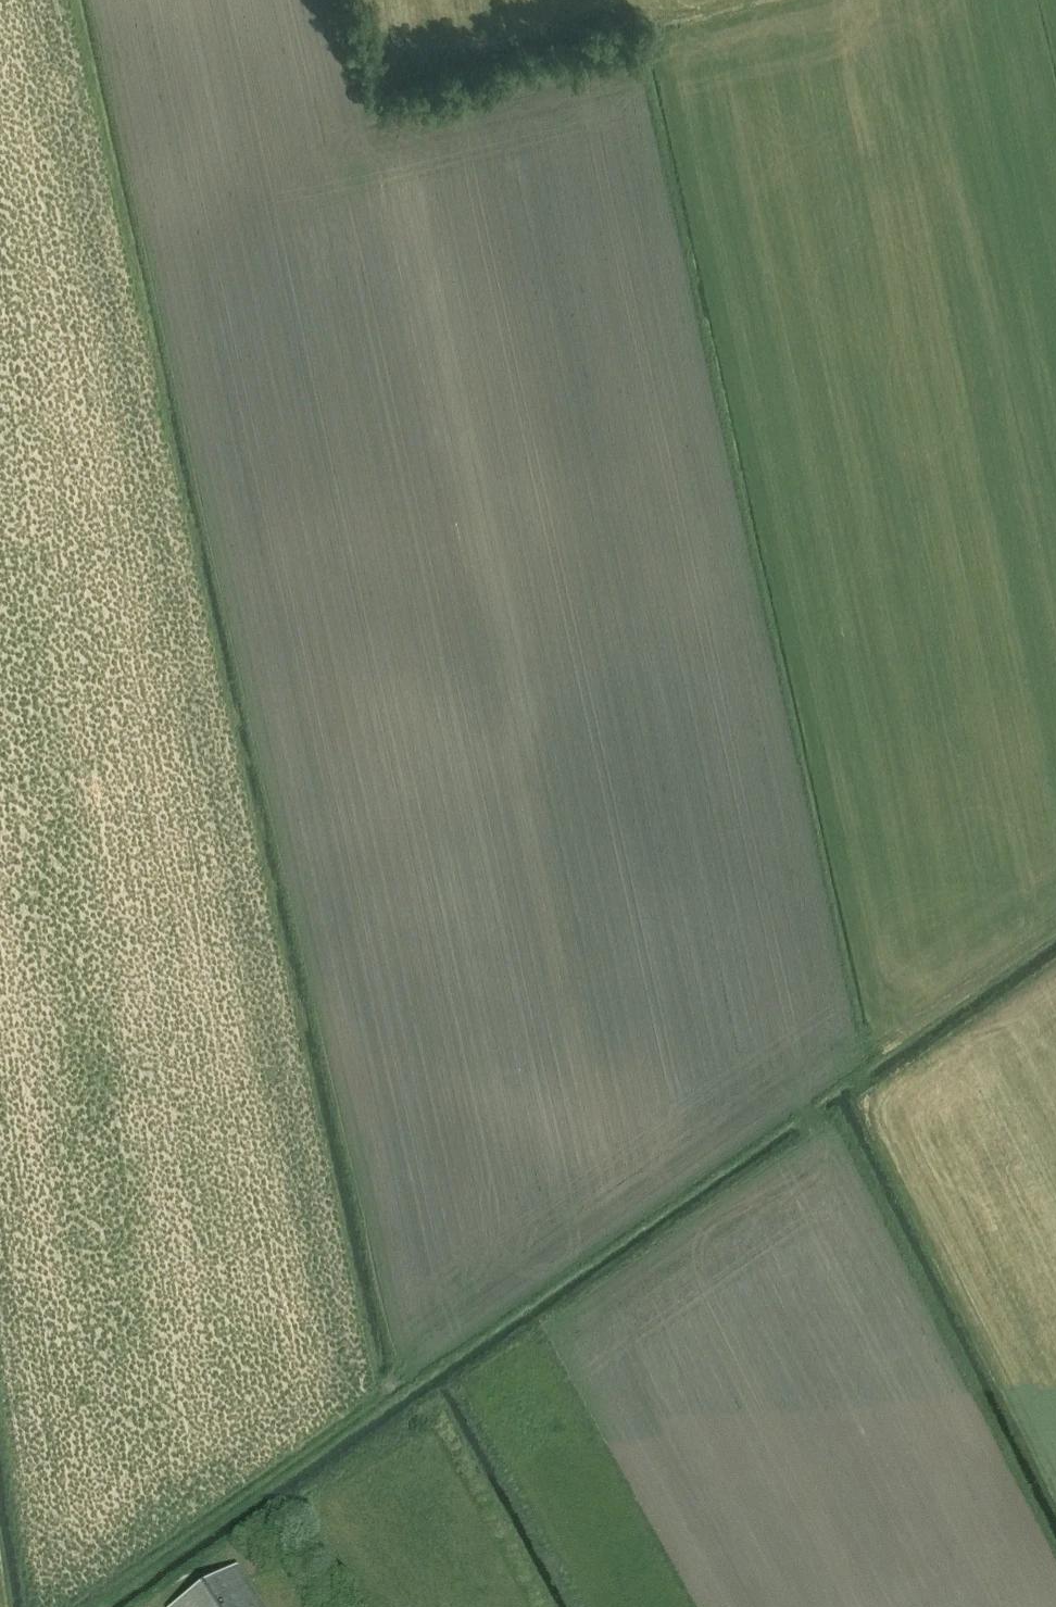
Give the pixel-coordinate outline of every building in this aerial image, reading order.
[(175,1606),(260,1606),(235,1568),(175,1606)]
